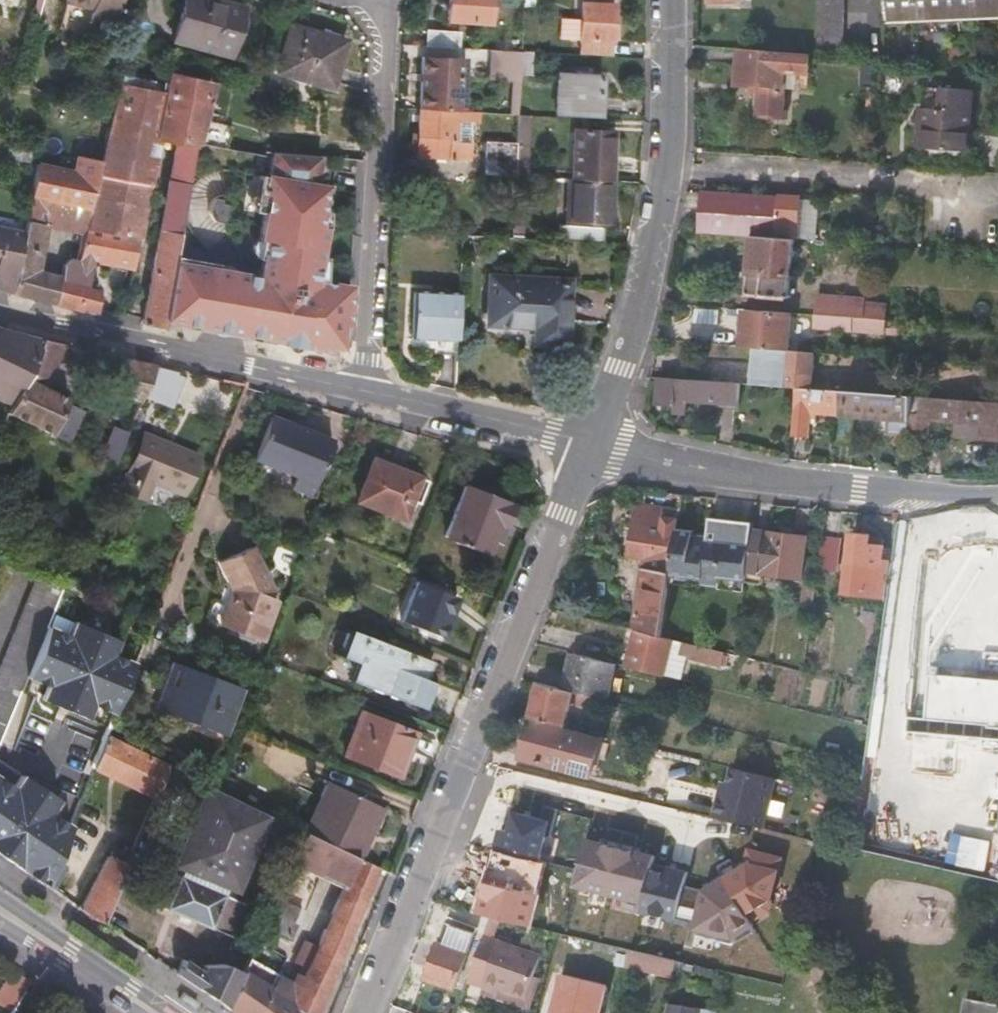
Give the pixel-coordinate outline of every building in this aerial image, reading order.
[(102,28),(109,0),(56,0),(55,1),(81,7),(77,22),(102,28)] [(222,13),(208,9),(209,4),(193,0),(183,0),(171,46),(210,57),(214,42),(222,13)] [(474,28),(475,0),(432,0),(431,26),(474,28)] [(816,57),(841,59),(843,0),(817,0),(816,57)] [(890,25),(893,26),(894,30),(909,29),(909,25),(932,25),(932,28),(964,27),(964,23),(988,22),(988,26),(997,26),(997,0),(889,0),(890,25)] [(214,42),(210,57),(229,62),(240,18),(222,13),(214,42)] [(610,14),(577,13),(577,26),(558,25),(557,46),(575,47),(574,66),(607,68),(608,50),(609,50),(610,14)] [(327,45),(309,40),(279,32),(267,77),(320,91),(332,46),(327,45)] [(310,34),(309,40),(327,45),(328,39),(310,34)] [(756,52),(757,39),(744,38),(743,51),(756,52)] [(415,56),(444,58),(445,42),(413,41),(413,56),(415,56)] [(809,56),(756,52),(743,51),(738,51),(736,87),(748,88),(760,89),(760,95),(758,117),(781,119),(784,73),(808,74),(809,56)] [(513,72),(513,62),(512,62),(474,59),(474,70),(513,72)] [(524,63),(513,62),(513,72),(512,85),(523,85),(524,63)] [(411,117),(436,118),(437,67),(413,66),(411,117)] [(512,85),(513,72),(474,70),(473,85),(512,87),(512,85)] [(187,146),(202,90),(203,85),(158,75),(154,94),(109,86),(100,122),(91,161),(87,177),(139,184),(150,143),(164,146),(153,205),(163,207),(165,192),(178,194),(187,146)] [(549,123),(591,125),(593,85),(551,83),(549,123)] [(920,149),(964,152),(967,111),(969,88),(936,86),(935,108),(917,107),(916,122),(922,123),(920,149)] [(436,118),(411,117),(409,163),(459,166),(459,150),(439,149),(440,127),(450,127),(450,131),(456,131),(457,119),(436,118)] [(523,121),(510,121),(508,157),(507,183),(520,183),(523,121)] [(565,186),(604,188),(606,138),(567,136),(565,186)] [(280,156),(265,155),(262,181),(259,180),(252,217),(255,218),(247,262),(252,263),(249,281),(206,273),(208,267),(165,260),(153,324),(170,328),(171,321),(189,324),(188,331),(188,333),(203,336),(204,334),(219,337),(219,338),(233,341),(233,339),(243,341),(280,156)] [(475,181),(507,183),(508,157),(477,155),(475,181)] [(3,294),(44,306),(49,283),(28,277),(37,233),(32,232),(34,224),(40,225),(40,228),(74,236),(75,230),(87,177),(91,161),(66,156),(63,170),(28,162),(27,166),(21,197),(15,231),(3,294)] [(317,187),(307,185),(311,160),(280,156),(243,341),(242,343),(325,358),(337,351),(338,328),(341,287),(316,283),(320,260),(311,258),(316,230),(318,214),(313,213),(317,187)] [(87,177),(75,230),(129,239),(138,186),(139,184),(87,177)] [(550,246),(595,248),(596,232),(603,233),(606,188),(604,188),(565,186),(559,186),(557,230),(551,230),(550,246)] [(134,327),(152,330),(153,324),(165,260),(178,194),(165,192),(163,207),(163,210),(156,208),(153,231),(151,231),(135,323),(134,327)] [(697,235),(750,238),(790,242),(812,243),(814,202),(701,195),(697,235)] [(215,201),(208,200),(203,203),(201,208),(200,212),(201,217),(203,221),(206,223),(220,226),(223,207),(214,205),(215,201)] [(15,231),(0,228),(0,293),(3,294),(15,231)] [(86,317),(86,312),(89,293),(75,290),(80,262),(123,271),(129,239),(75,230),(74,236),(69,258),(52,269),(49,283),(44,306),(51,308),(86,317)] [(790,242),(750,238),(745,296),(785,300),(790,242)] [(565,343),(569,282),(491,278),(489,324),(524,325),(525,321),(537,322),(537,326),(536,342),(565,343)] [(815,317),(854,321),(865,321),(866,307),(844,305),(844,301),(799,297),(796,300),(795,316),(815,317)] [(449,345),(451,301),(407,300),(404,344),(449,345)] [(787,352),(791,352),(794,316),(744,311),(741,348),(757,350),(787,352)] [(854,321),(815,317),(814,329),(853,332),(854,321)] [(0,332),(0,408),(1,409),(33,342),(0,332)] [(33,342),(1,409),(0,410),(0,416),(40,436),(57,401),(29,387),(40,368),(43,370),(56,348),(38,344),(33,342)] [(754,387),(784,389),(787,352),(757,350),(754,387)] [(145,368),(104,359),(96,396),(130,404),(145,368)] [(740,386),(661,380),(659,408),(676,410),(676,414),(688,416),(689,403),(716,405),(715,409),(737,412),(740,386)] [(798,390),(793,437),(807,438),(809,420),(810,413),(818,414),(840,415),(842,394),(798,390)] [(909,399),(842,394),(840,415),(836,448),(851,449),(854,419),(888,421),(888,419),(907,421),(909,399)] [(907,421),(906,433),(926,435),(927,423),(955,426),(970,427),(969,439),(997,441),(997,405),(909,399),(907,421)] [(40,436),(56,443),(73,409),(57,401),(40,436)] [(260,420),(243,460),(284,477),(279,491),(298,499),(321,446),(260,420)] [(955,437),(969,439),(970,427),(955,426),(955,437)] [(115,479),(138,489),(140,485),(171,498),(186,461),(132,439),(115,479)] [(344,507),(395,527),(402,509),(406,511),(415,488),(360,465),(344,507)] [(138,489),(115,479),(109,493),(132,503),(138,489)] [(492,532),(500,511),(454,493),(434,541),(477,559),(482,545),(477,543),(483,529),(492,532)] [(662,640),(670,584),(678,530),(681,510),(639,504),(632,557),(646,559),(637,634),(662,640)] [(744,591),(746,572),(751,531),(752,526),(710,520),(708,539),(694,537),(694,532),(678,530),(670,584),(701,588),(702,582),(716,584),(716,587),(744,591)] [(751,531),(746,572),(800,580),(806,539),(751,531)] [(886,597),(891,562),(882,561),(884,547),(870,546),(871,537),(871,534),(852,532),(845,592),(886,597)] [(839,571),(841,535),(824,534),(821,570),(839,571)] [(885,539),(871,537),(870,546),(884,547),(885,539)] [(909,734),(997,740),(997,545),(979,542),(926,559),(909,734)] [(209,629),(247,645),(262,606),(256,603),(260,592),(237,547),(206,562),(223,593),(209,629)] [(53,587),(51,588),(46,580),(27,572),(0,637),(0,656),(20,666),(34,631),(46,603),(53,587)] [(428,643),(444,603),(405,588),(390,627),(428,643)] [(417,693),(407,689),(399,686),(409,659),(323,625),(312,651),(329,658),(322,676),(409,711),(417,693)] [(34,631),(20,666),(14,679),(33,686),(38,688),(32,703),(72,720),(78,705),(101,715),(120,667),(99,658),(105,644),(60,626),(54,640),(34,631)] [(674,643),(662,640),(637,634),(629,670),(666,679),(674,643)] [(719,654),(685,646),(682,657),(716,666),(719,654)] [(571,694),(605,702),(614,666),(567,654),(558,691),(571,694)] [(20,666),(0,656),(0,711),(1,709),(8,693),(14,679),(20,666)] [(418,662),(409,659),(399,686),(407,689),(418,662)] [(209,740),(229,692),(170,669),(149,716),(209,740)] [(14,679),(8,693),(27,700),(33,686),(14,679)] [(531,721),(562,729),(571,694),(558,691),(539,687),(531,721)] [(394,749),(399,735),(346,714),(329,757),(377,776),(389,747),(394,749)] [(562,729),(531,721),(521,760),(590,777),(600,738),(586,735),(562,729)] [(84,760),(79,772),(80,773),(141,803),(156,770),(147,766),(94,739),(84,760)] [(730,783),(724,782),(715,816),(764,827),(776,778),(733,768),(730,783)] [(21,881),(25,874),(32,880),(59,818),(40,809),(47,795),(8,775),(1,788),(0,787),(0,867),(3,869),(21,881)] [(383,808),(329,782),(304,832),(359,858),(383,808)] [(202,793),(192,788),(158,868),(167,872),(163,880),(226,907),(212,939),(217,941),(220,933),(232,905),(220,900),(255,819),(202,793)] [(503,851),(547,862),(553,837),(559,839),(565,810),(551,807),(548,821),(521,815),(517,833),(508,831),(503,851)] [(587,838),(576,886),(610,894),(626,830),(611,826),(607,843),(587,838)] [(626,830),(610,894),(645,903),(655,862),(656,854),(636,850),(640,833),(626,830)] [(345,885),(331,915),(355,925),(379,868),(359,858),(304,832),(263,926),(287,937),(317,872),(345,885)] [(718,865),(725,876),(753,922),(770,911),(781,856),(749,848),(745,864),(738,869),(731,857),(718,865)] [(114,863),(95,855),(92,860),(67,913),(86,926),(114,863)] [(689,870),(655,862),(645,903),(643,911),(677,920),(686,883),(689,870)] [(50,870),(41,866),(31,888),(41,895),(50,870)] [(21,881),(29,887),(32,880),(25,874),(21,881)] [(706,888),(686,883),(677,920),(697,924),(695,929),(734,939),(755,926),(753,922),(725,876),(706,888)] [(149,912),(212,939),(226,907),(163,880),(149,912)] [(348,940),(355,925),(331,915),(325,930),(348,940)] [(427,980),(456,990),(477,932),(454,925),(447,947),(439,945),(427,980)] [(304,942),(294,963),(306,970),(296,992),(275,981),(258,1012),(317,1012),(348,940),(325,930),(316,947),(304,942)] [(485,936),(469,982),(483,987),(499,993),(500,988),(528,998),(535,976),(543,955),(485,936)] [(674,979),(677,963),(636,953),(628,952),(624,967),(674,979)] [(233,1012),(258,1012),(275,981),(278,975),(249,958),(242,972),(226,1008),(233,1012)] [(182,959),(175,974),(226,1008),(242,972),(225,962),(205,966),(201,972),(182,959)] [(22,1000),(25,993),(30,982),(10,969),(1,989),(22,1000)] [(281,973),(277,981),(284,985),(289,977),(281,973)] [(499,993),(483,987),(482,991),(534,1009),(545,979),(535,976),(528,998),(500,988),(499,993)] [(610,988),(562,976),(553,1012),(604,1012),(610,988)] [(22,1000),(15,1012),(35,1012),(41,1001),(25,993),(22,1000)] [(962,1012),(997,1012),(997,1000),(964,997),(962,1012)] [(718,1011),(668,1003),(666,1012),(718,1012),(718,1011)]
